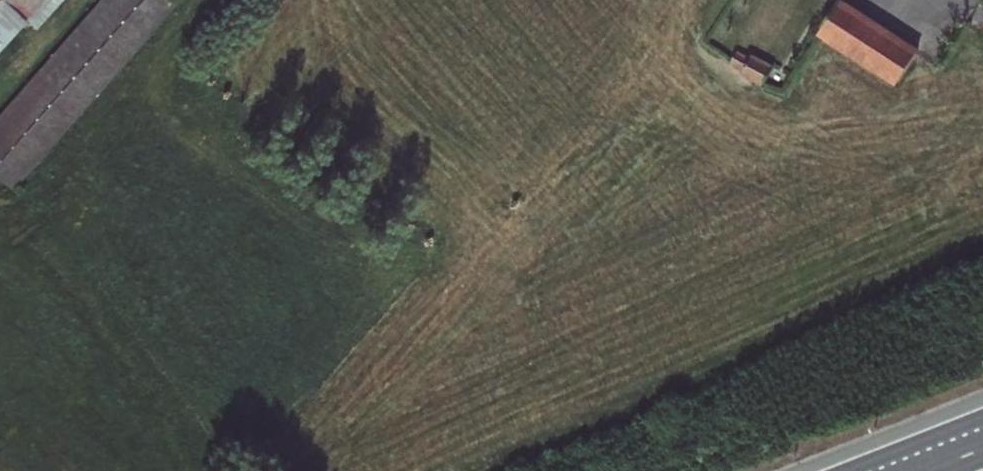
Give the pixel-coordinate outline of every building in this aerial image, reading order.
[(0,112),(0,178),(13,189),(178,0),(98,0),(0,112)] [(26,21),(36,29),(61,0),(0,0),(0,49),(26,21)] [(816,35),(894,85),(918,49),(843,0),(839,0),(816,35)] [(736,51),(729,65),(741,71),(739,75),(761,86),(772,66),(751,54),(749,57),(736,51)]
